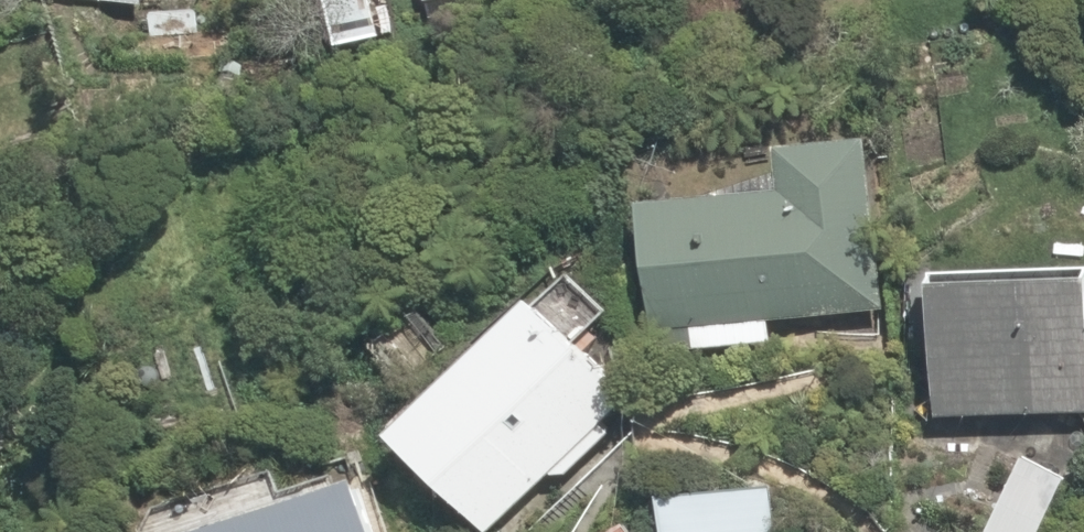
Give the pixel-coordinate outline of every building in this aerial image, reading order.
[(204,13),(147,9),(143,62),(200,67),(204,13)] [(644,252),(647,316),(688,314),(689,349),(768,345),(767,310),(900,305),(898,258),(857,259),(851,127),(806,129),(805,110),(763,111),(765,161),(726,163),(727,186),(621,191),(624,253),(644,252)] [(1052,239),(1052,252),(911,260),(921,411),(1083,402),(1083,319),(1075,320),(1072,267),(1083,266),(1083,237),(1052,239)] [(590,410),(615,385),(508,279),(371,416),(479,522),(540,461),(556,477),(607,426),(590,410)] [(1007,439),(964,531),(1038,531),(1068,467),(1007,439)] [(342,461),(153,531),(368,531),(342,461)] [(655,481),(656,531),(775,531),(774,479),(655,481)] [(607,501),(557,531),(627,531),(607,501)]
